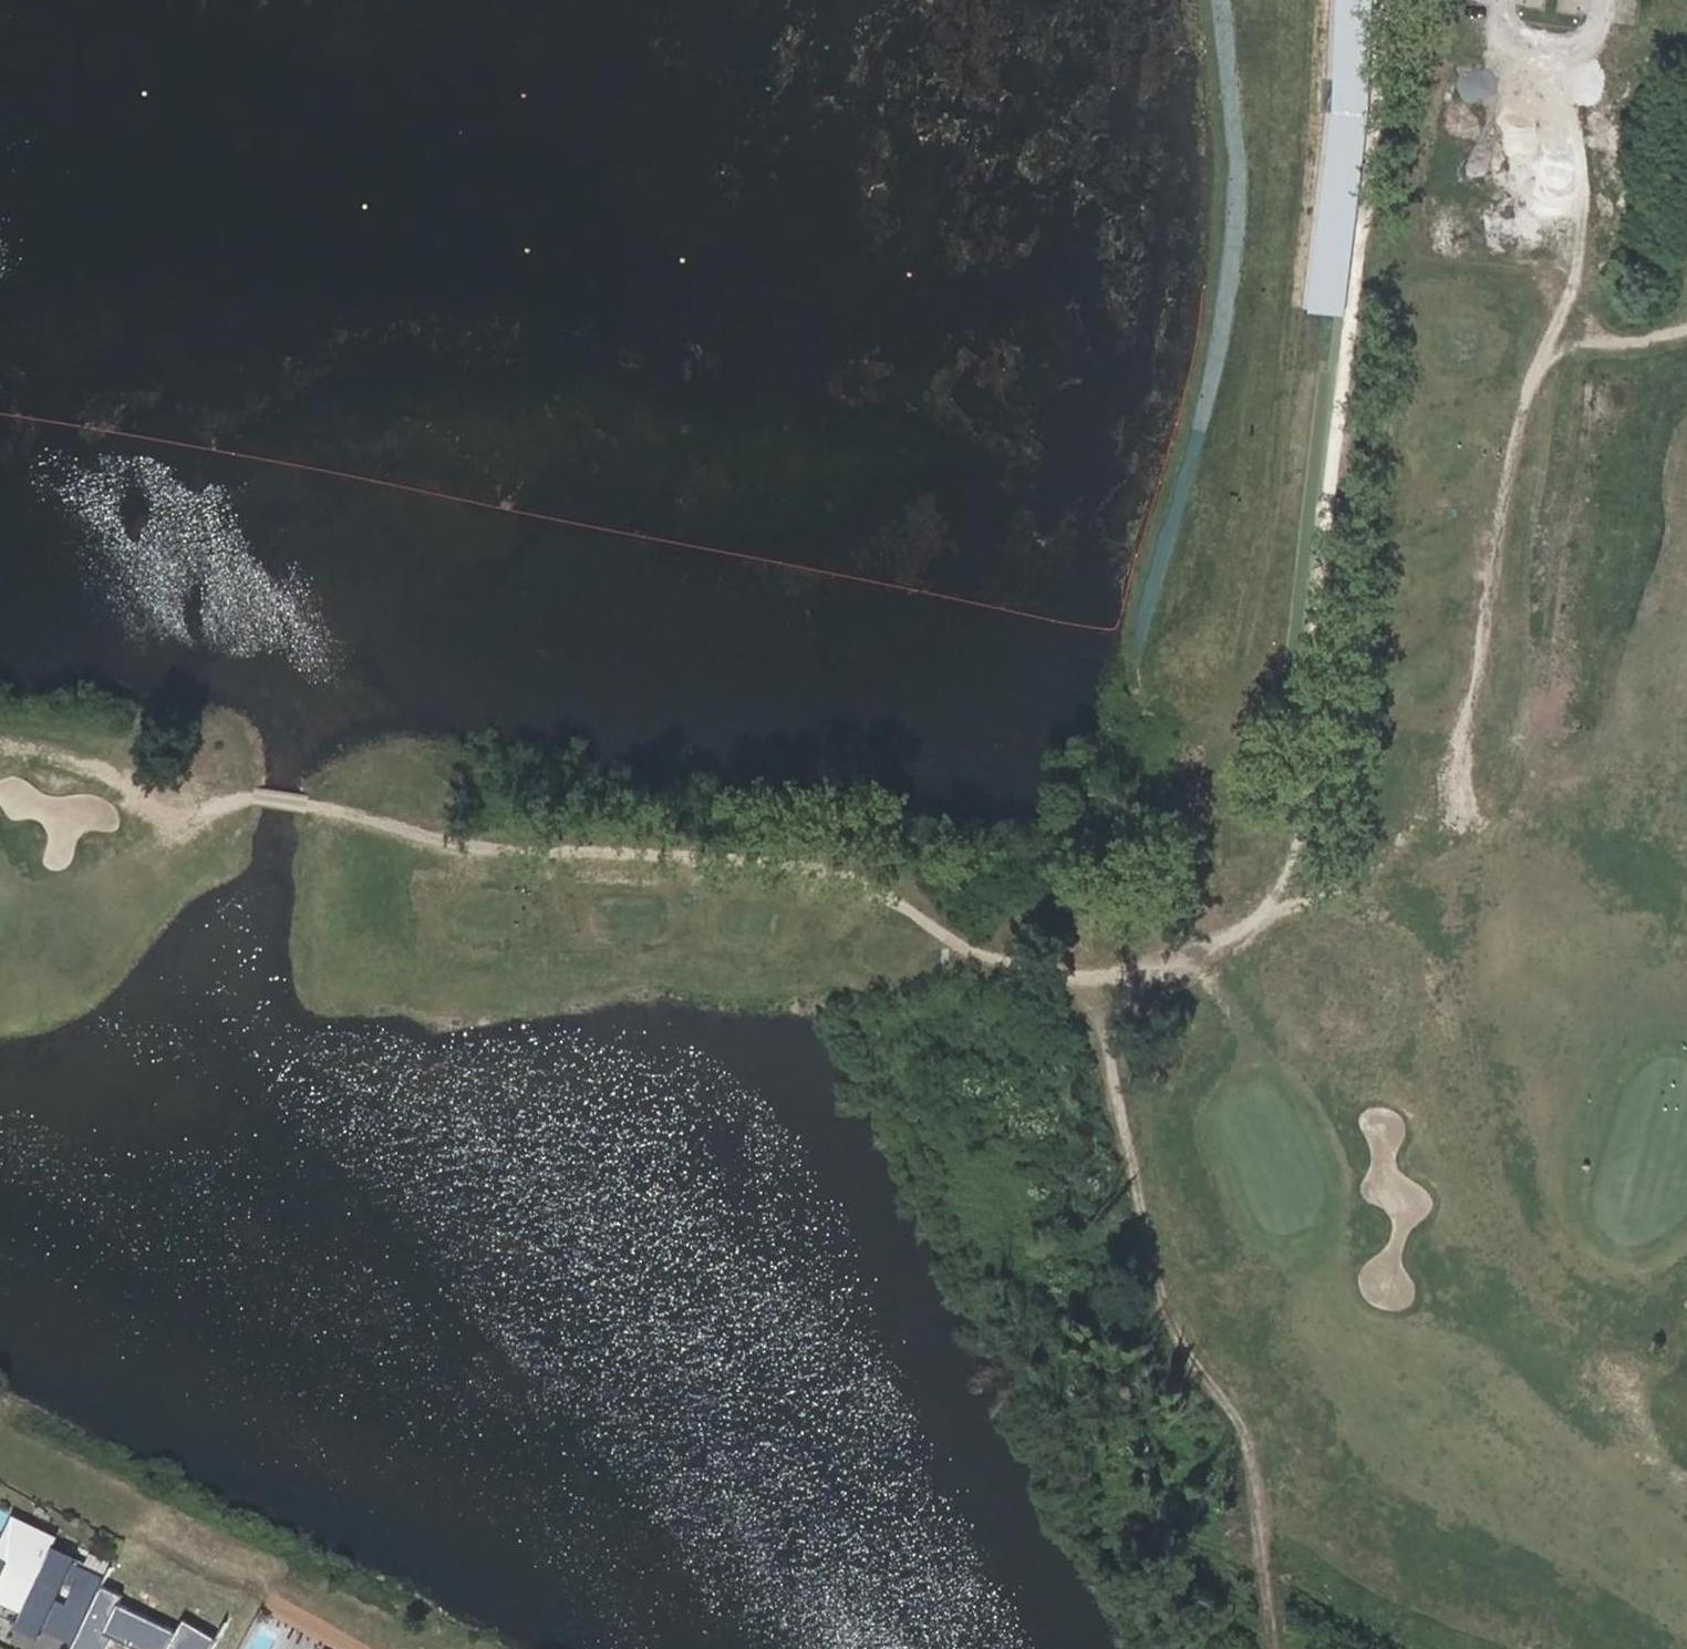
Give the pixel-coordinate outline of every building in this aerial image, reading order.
[(1330,110),(1305,314),(1343,318),(1369,112),(1374,0),(1335,0),(1330,110)] [(13,1514),(2,1536),(0,1541),(0,1556),(10,1560),(0,1581),(0,1602),(22,1612),(54,1547),(58,1536),(13,1514)] [(109,1573),(54,1547),(22,1612),(14,1629),(37,1640),(43,1628),(74,1644),(109,1573)] [(0,1556),(0,1581),(10,1560),(0,1556)] [(106,1591),(75,1648),(104,1648),(112,1635),(140,1648),(213,1648),(219,1638),(185,1620),(177,1635),(119,1604),(122,1599),(106,1591)]
